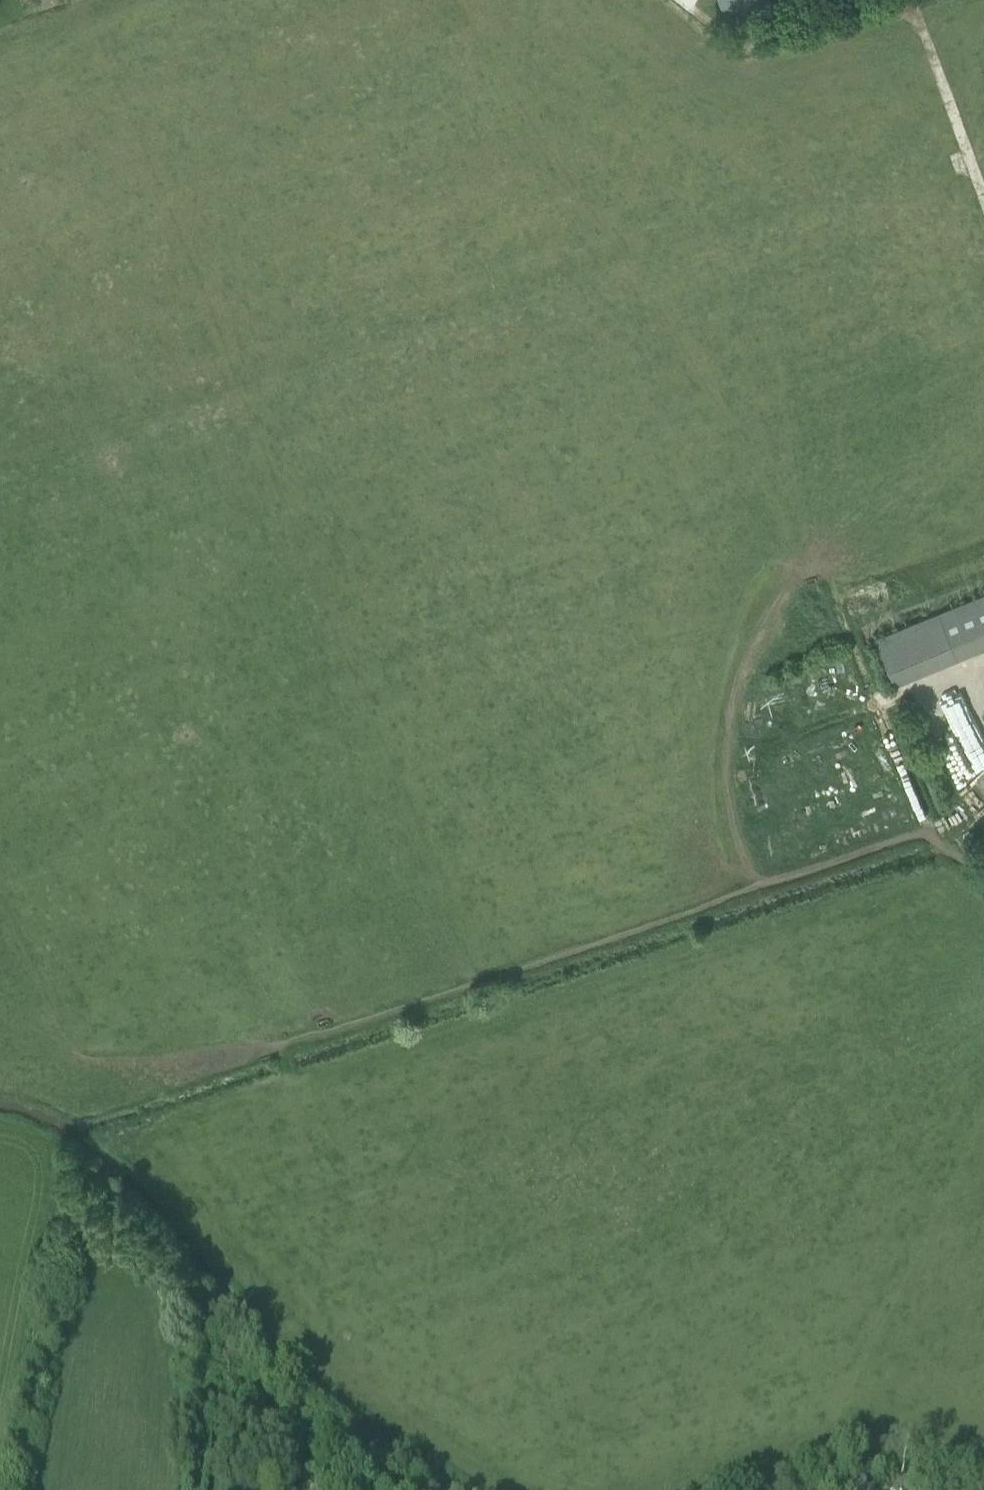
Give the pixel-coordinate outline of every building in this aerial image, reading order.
[(723,11),(758,0),(719,0),(723,11)] [(938,612),(876,638),(892,678),(983,641),(983,593),(938,612)] [(977,733),(943,746),(951,770),(983,758),(983,674),(959,683),(977,733)] [(873,1485),(869,1487),(865,1477),(834,1489),(875,1489),(873,1485)]
